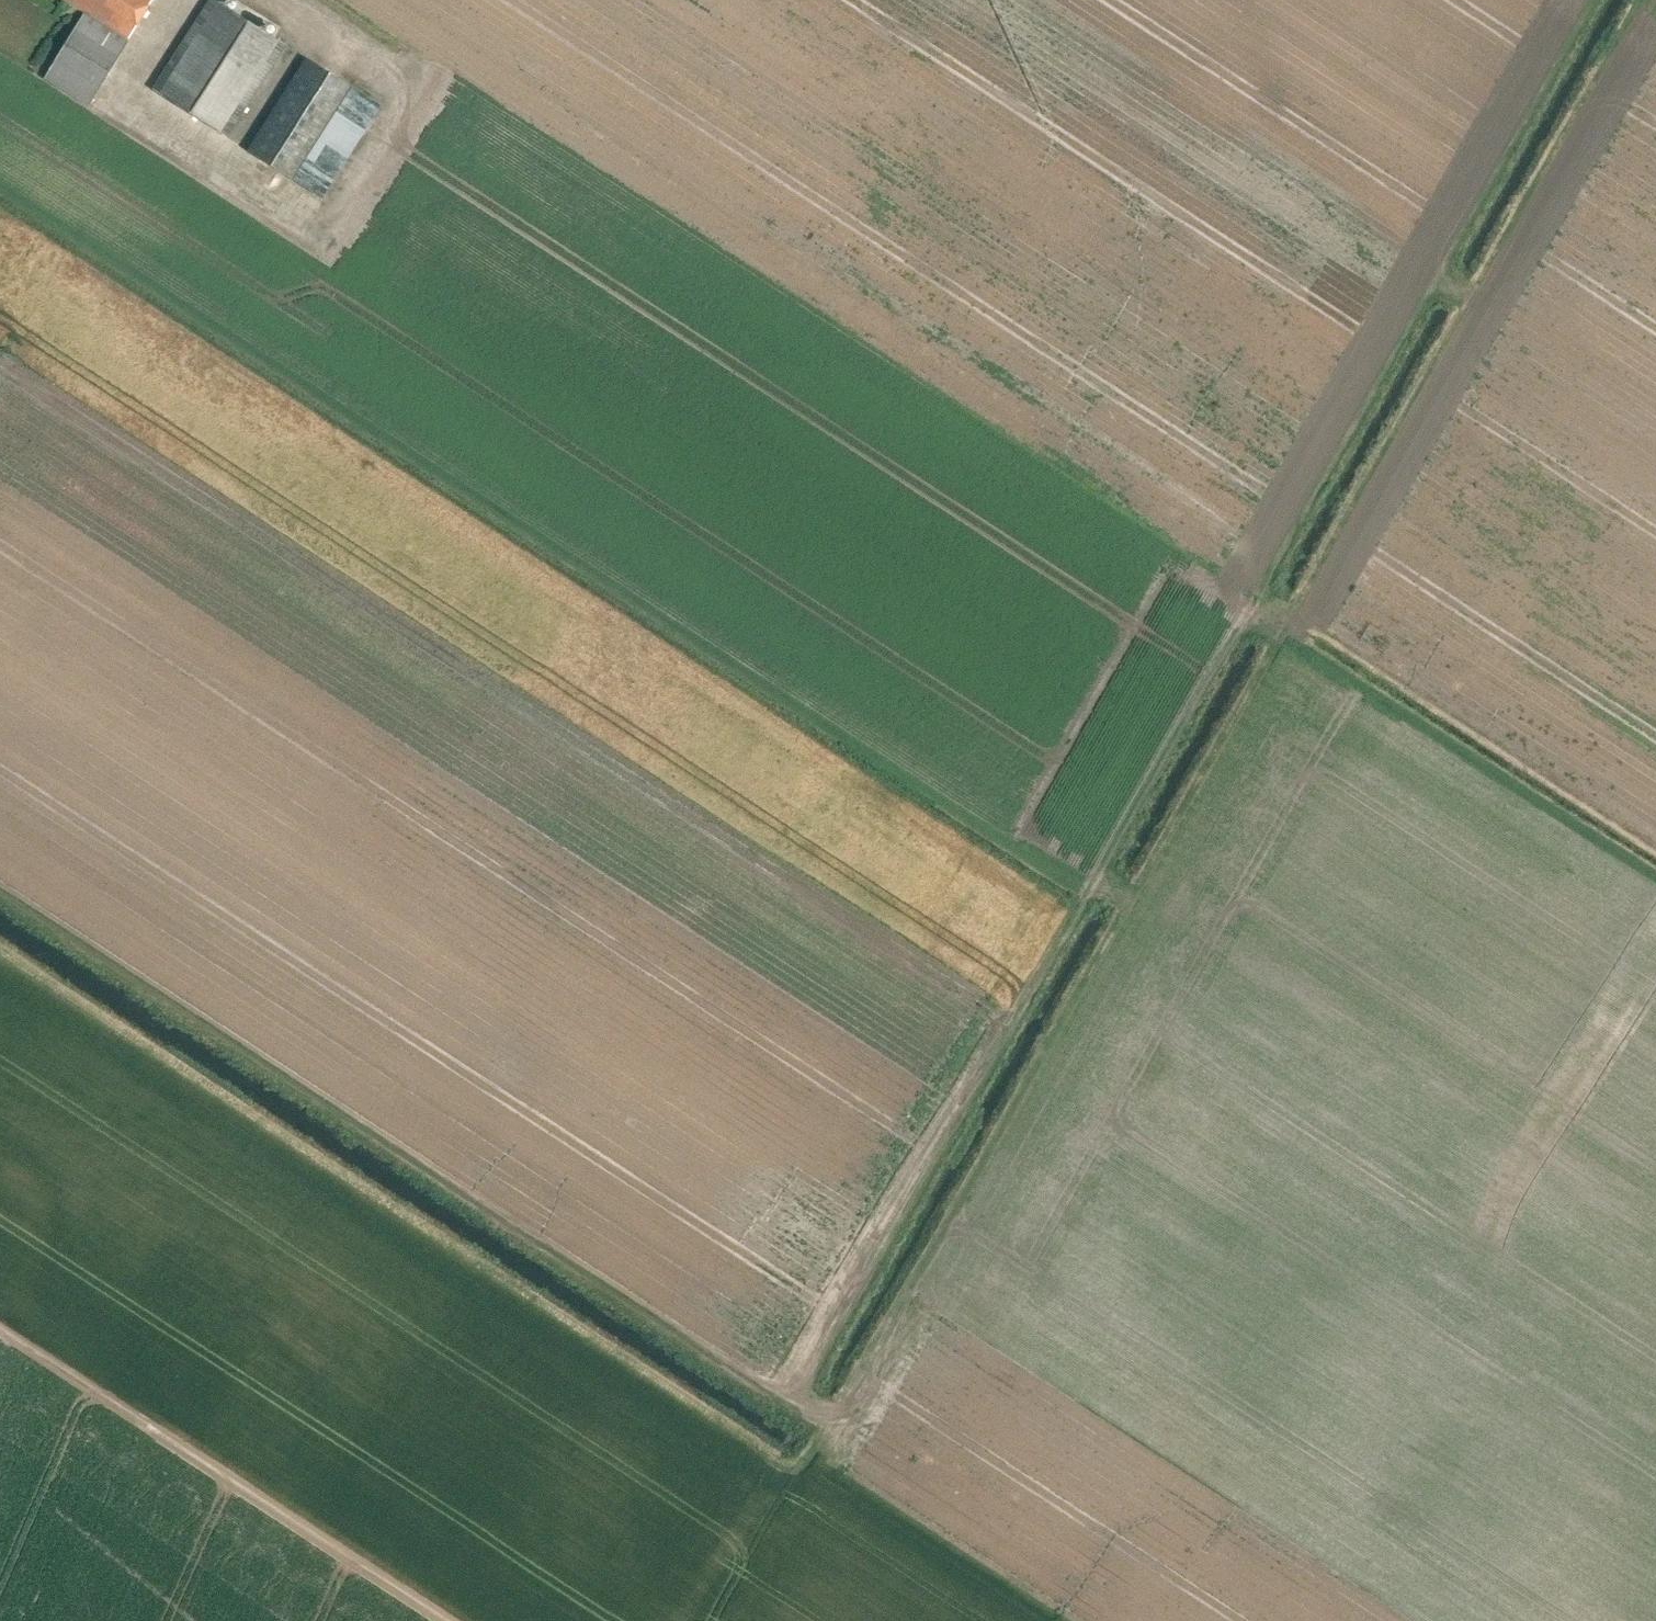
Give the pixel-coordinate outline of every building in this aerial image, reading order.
[(45,79),(85,104),(127,35),(150,0),(65,0),(86,13),(45,79)] [(153,89),(229,138),(288,45),(218,0),(210,0),(153,89)] [(307,57),(249,150),(296,179),(354,86),(307,57)]
